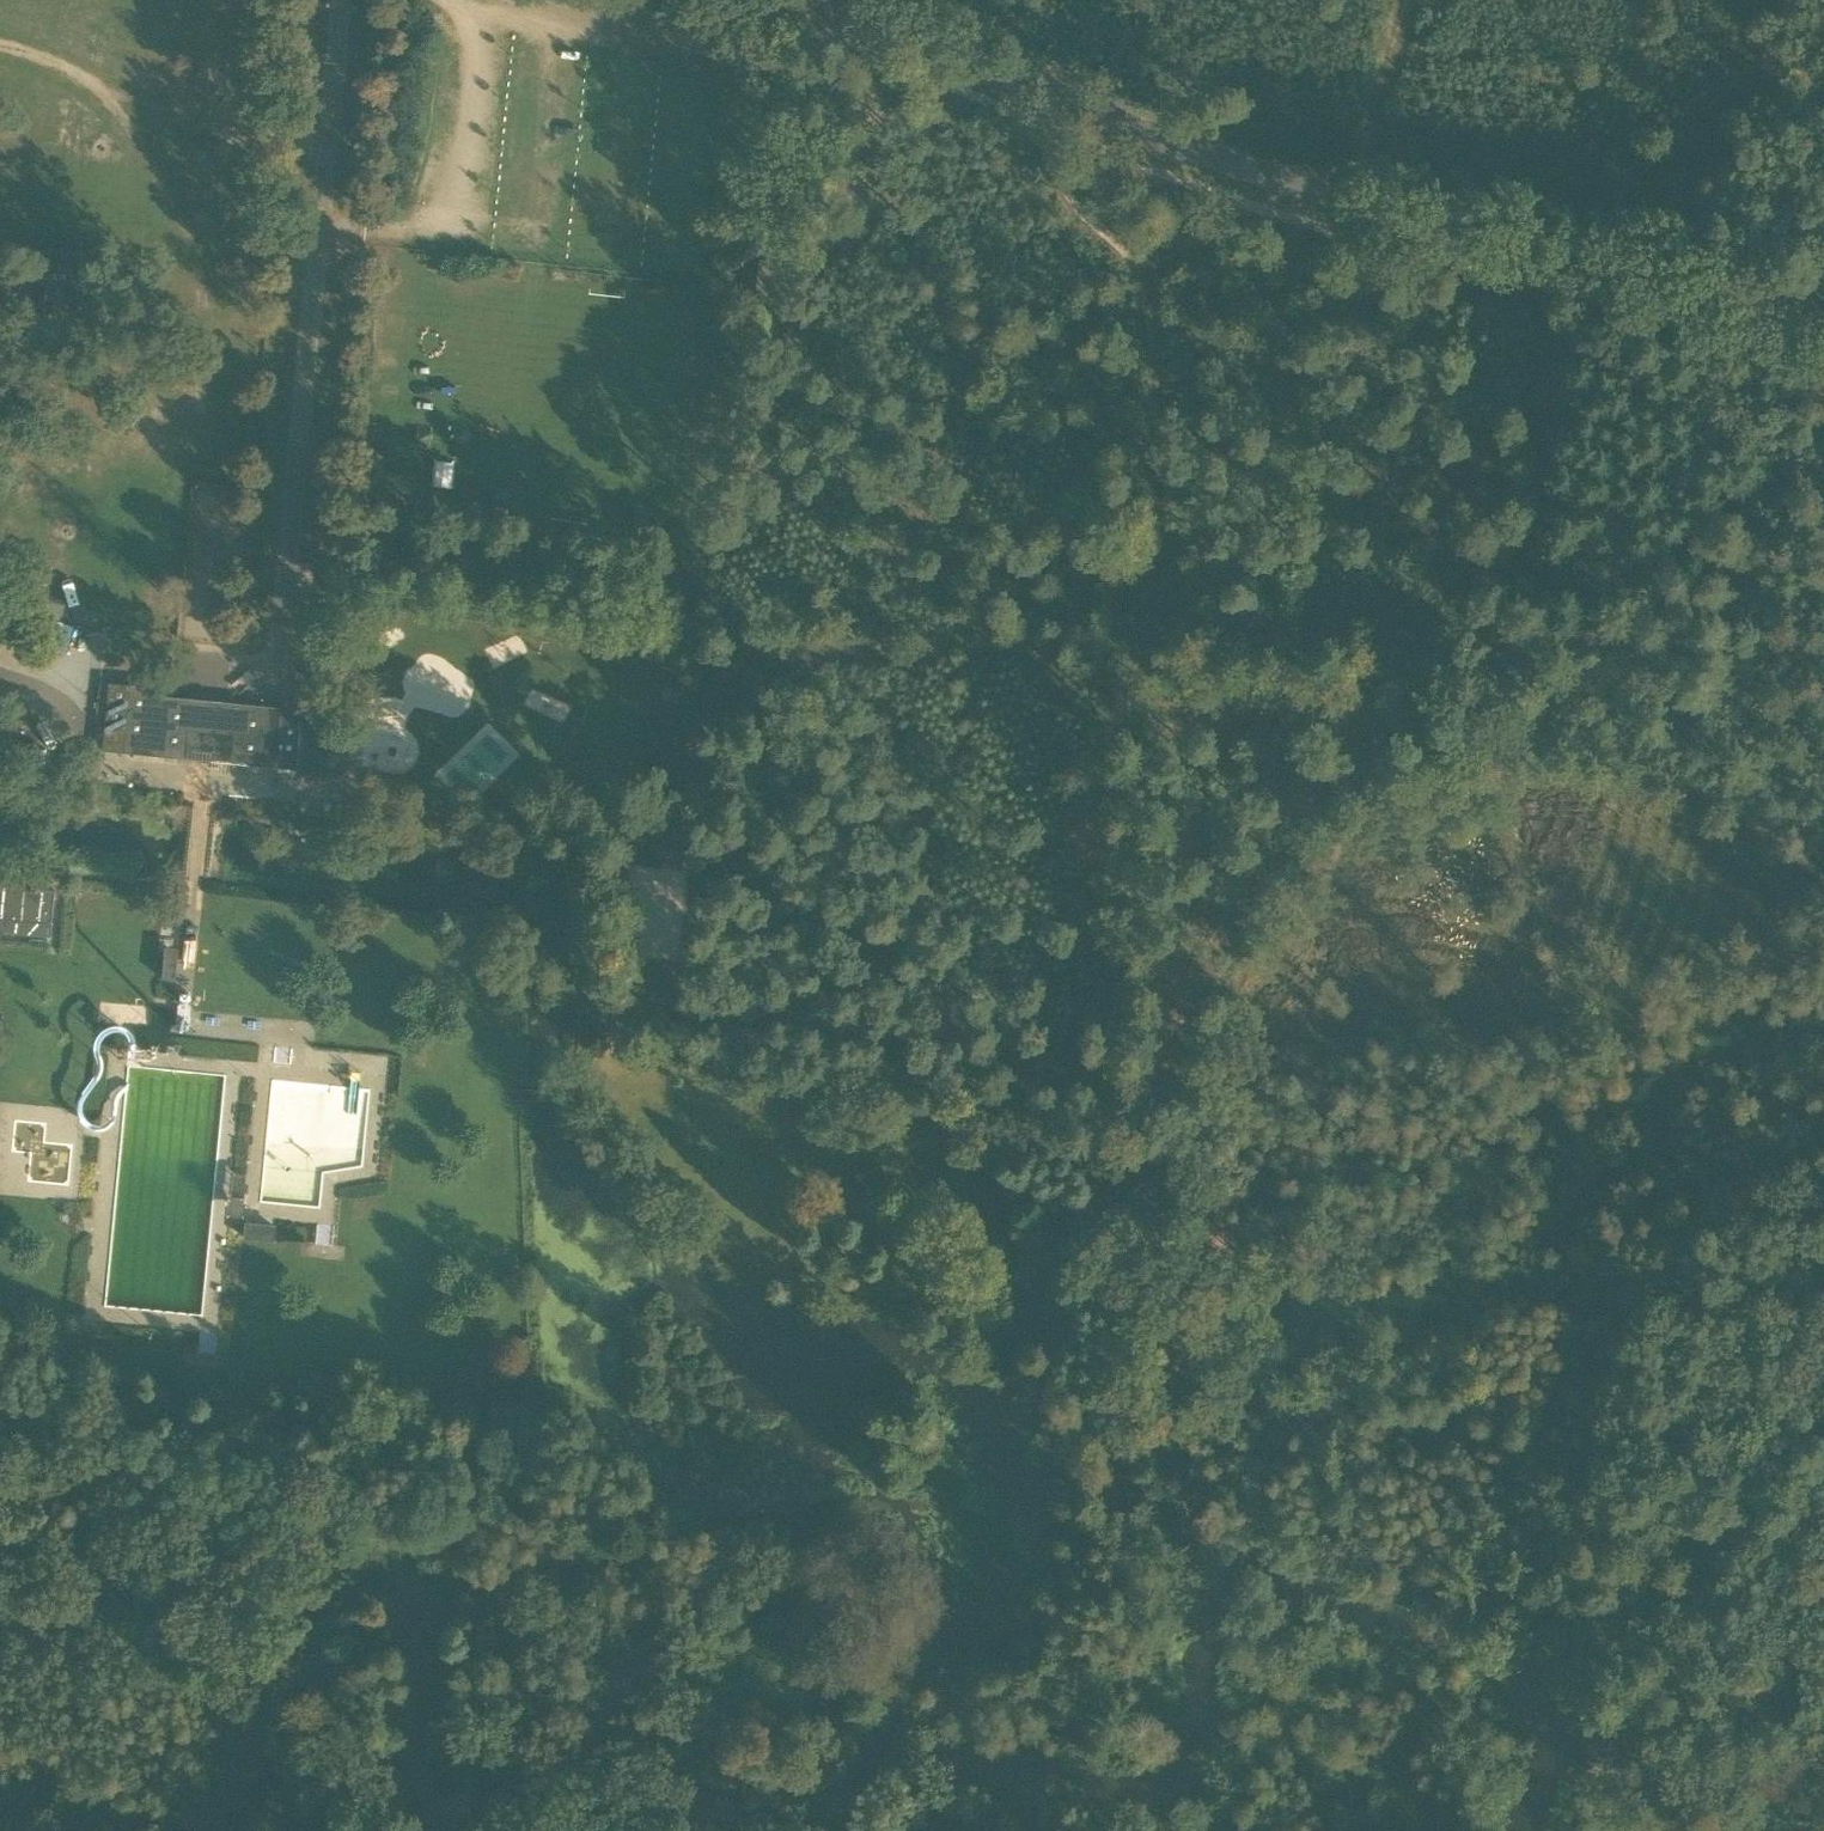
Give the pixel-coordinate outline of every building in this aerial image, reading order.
[(31,210),(6,209),(6,222),(30,223),(31,210)] [(5,237),(5,248),(30,247),(30,236),(5,237)] [(198,711),(199,701),(151,696),(151,686),(110,682),(103,750),(145,755),(145,753),(278,766),(278,768),(279,768),(279,767),(297,769),(296,773),(327,776),(332,725),(335,726),(337,704),(293,700),(284,699),(283,709),(235,704),(233,715),(198,711)] [(5,932),(6,919),(53,923),(56,890),(47,889),(48,885),(38,884),(40,867),(5,863),(4,885),(0,885),(0,932),(5,932)] [(178,977),(178,945),(165,945),(164,977),(178,977)] [(246,1220),(245,1238),(277,1240),(278,1222),(246,1220)]
